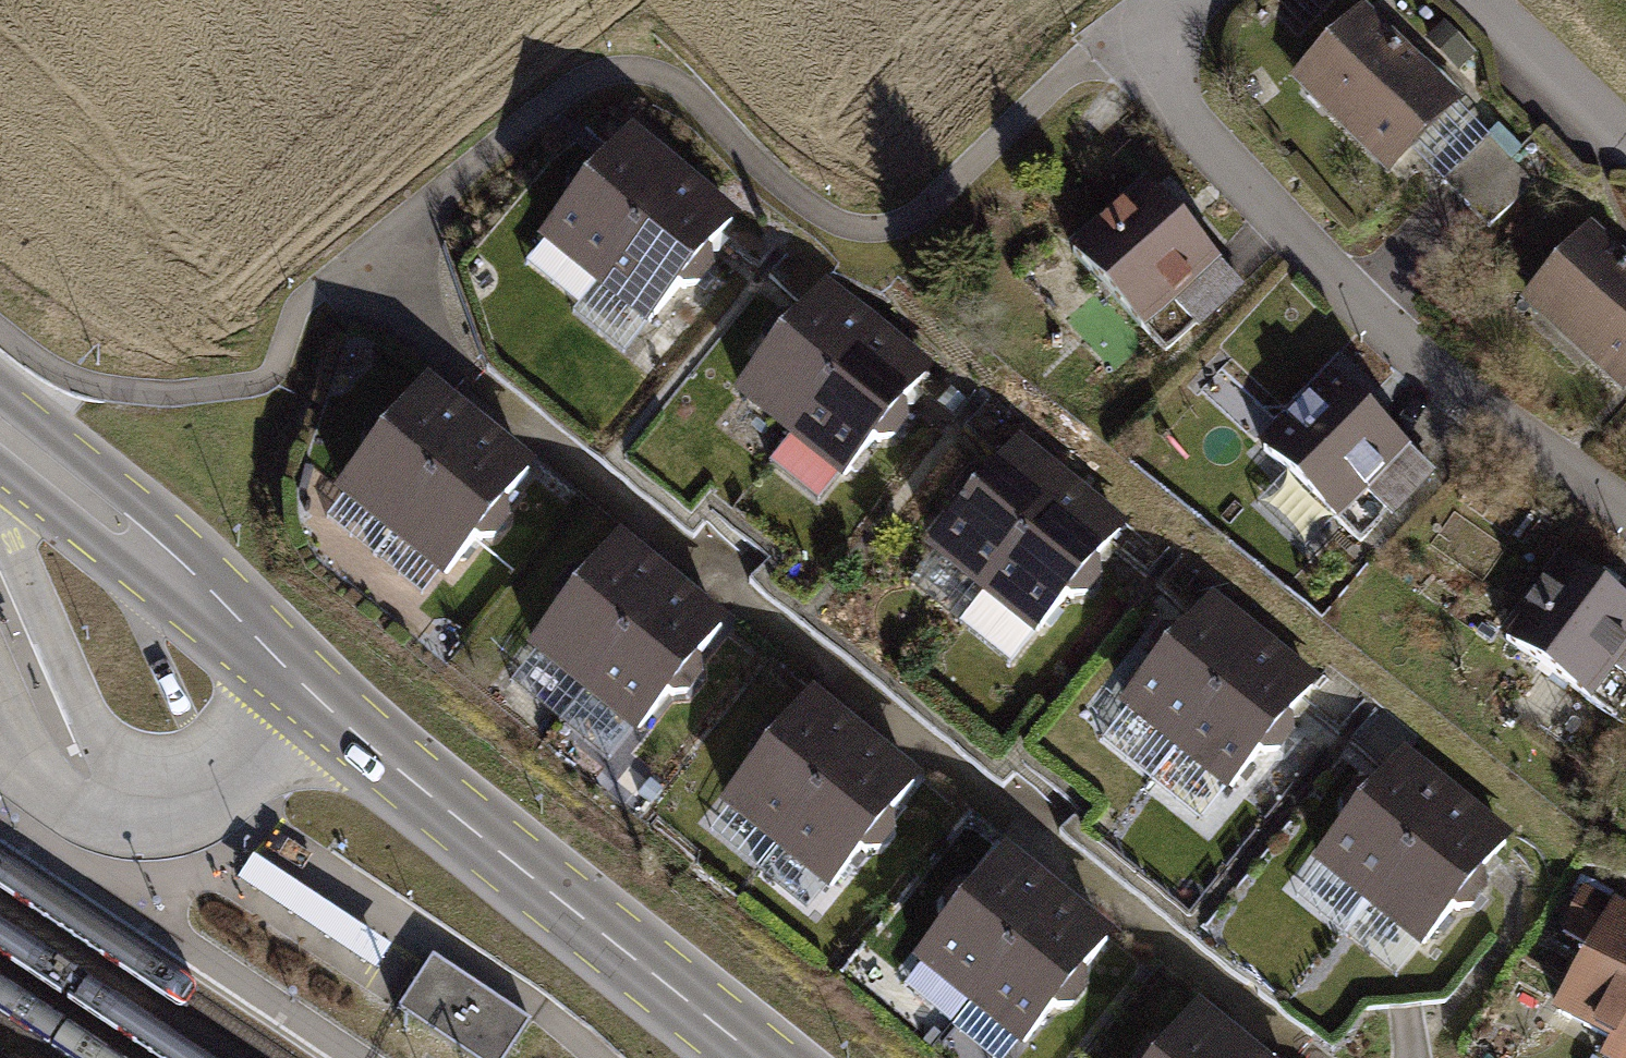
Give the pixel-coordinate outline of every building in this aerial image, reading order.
[(1357,0),(1353,0),(1279,77),(1379,173),(1400,152),(1448,103),(1454,96),(1357,0)] [(1400,152),(1481,228),(1527,182),(1448,103),(1400,152)] [(535,231),(583,274),(682,166),(640,128),(604,166),(588,151),(562,180),(573,190),(535,231)] [(732,211),(682,166),(583,274),(634,321),(672,280),(687,294),(712,267),(695,251),(732,211)] [(1235,288),(1136,176),(1059,244),(1133,327),(1165,299),(1190,328),(1235,288)] [(1579,220),(1509,296),(1614,392),(1625,379),(1625,263),(1579,220)] [(727,387),(777,427),(869,313),(825,278),(793,318),(776,304),(751,335),(763,344),(727,387)] [(923,356),(869,313),(777,427),(832,471),(866,428),(883,441),(906,413),(888,399),(923,356)] [(1405,446),(1320,368),(1253,439),(1339,518),(1405,446)] [(334,489),(387,527),(474,409),(426,375),(396,416),(378,403),(355,435),(367,444),(334,489)] [(527,447),(474,409),(387,527),(443,567),(475,522),(493,534),(514,504),(496,491),(527,447)] [(919,554),(970,595),(1062,482),(1017,445),(985,485),(967,471),(943,501),(954,511),(919,554)] [(1114,524),(1062,482),(970,595),(1023,638),(1058,595),(1074,608),(1097,580),(1080,566),(1114,524)] [(519,645),(573,686),(661,571),(613,535),(581,576),(563,562),(540,593),(552,602),(519,645)] [(1551,549),(1490,637),(1579,697),(1601,665),(1625,631),(1625,603),(1551,549)] [(712,610),(661,571),(573,686),(624,725),(656,683),(674,696),(696,667),(678,654),(712,610)] [(1116,708),(1166,748),(1258,634),(1213,598),(1181,639),(1163,625),(1139,655),(1151,664),(1116,708)] [(1601,665),(1625,683),(1625,631),(1601,665)] [(1310,676),(1258,634),(1166,748),(1220,791),(1255,747),(1272,760),(1294,732),(1277,718),(1310,676)] [(724,798),(776,839),(867,725),(822,689),(790,729),(772,715),(748,745),(759,754),(724,798)] [(919,766),(867,725),(776,839),(829,881),(863,838),(880,851),(902,823),(885,809),(919,766)] [(1299,858),(1356,901),(1444,784),(1395,747),(1364,787),(1346,773),(1322,804),(1334,813),(1299,858)] [(1494,822),(1444,784),(1356,901),(1406,939),(1439,895),(1456,908),(1478,879),(1461,866),(1494,822)] [(902,962),(956,1005),(1047,890),(999,852),(968,892),(950,878),(926,909),(937,917),(902,962)] [(267,870),(252,894),(370,971),(386,947),(267,870)] [(1610,1053),(1625,1024),(1625,908),(1576,881),(1544,938),(1585,960),(1551,1021),(1610,1053)] [(1097,929),(1047,890),(956,1005),(1007,1044),(1041,1002),(1058,1015),(1080,986),(1063,973),(1097,929)] [(436,957),(402,1008),(478,1057),(504,1057),(530,1019),(436,957)] [(1242,1040),(1189,1003),(1159,1046),(1140,1033),(1122,1057),(1229,1057),(1242,1040)] [(1610,1053),(1618,1057),(1625,1057),(1625,1024),(1610,1053)] [(1242,1040),(1229,1057),(1267,1057),(1242,1040)]
